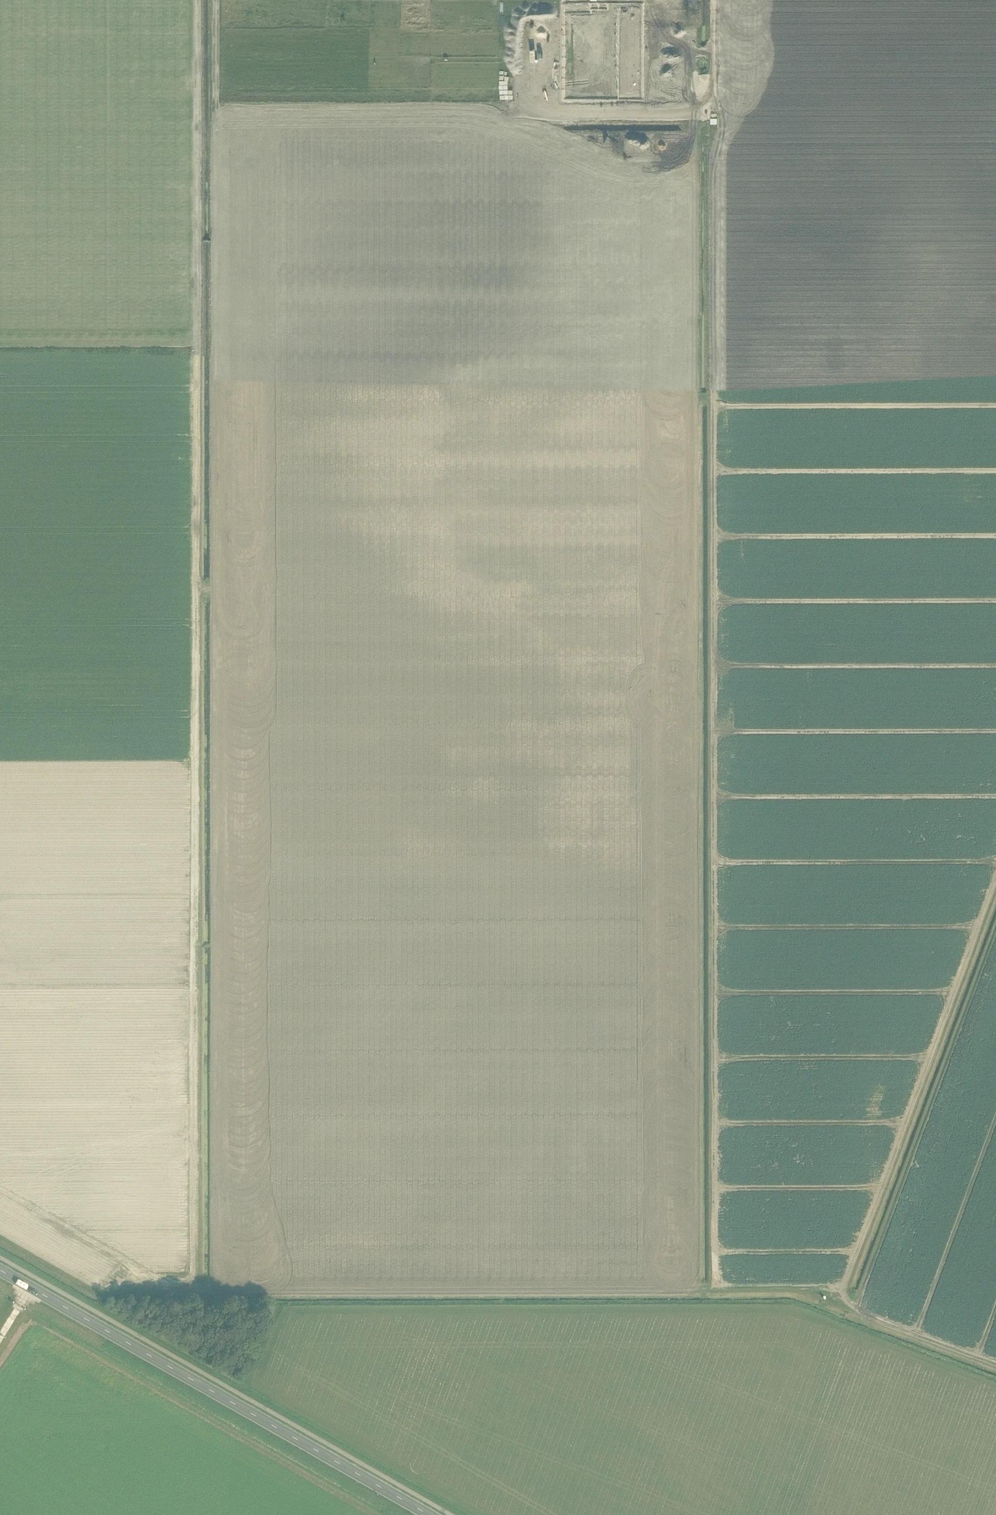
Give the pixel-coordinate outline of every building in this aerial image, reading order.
[(642,0),(575,0),(576,84),(643,83),(642,0)] [(12,1292),(26,1300),(29,1295),(15,1287),(12,1292)]
